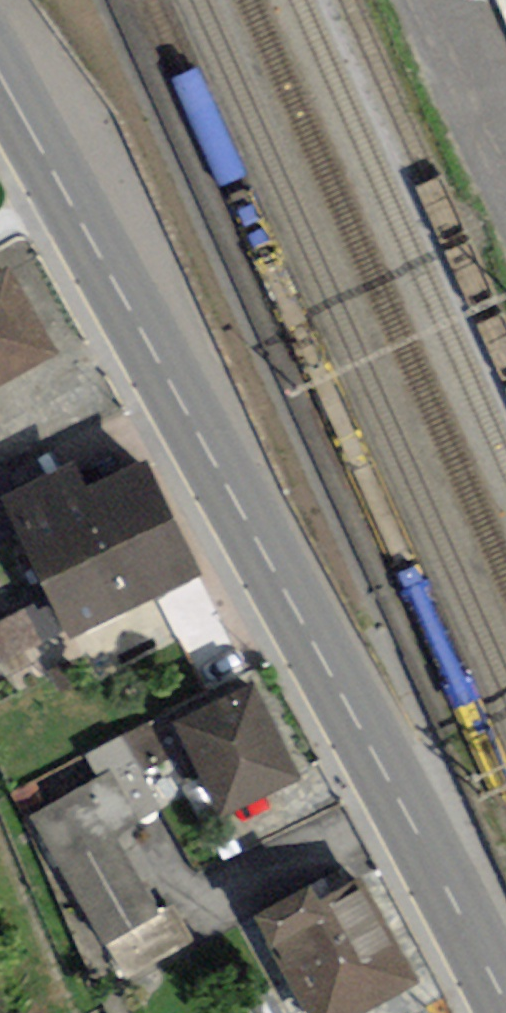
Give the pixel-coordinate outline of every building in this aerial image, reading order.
[(1,269),(0,270),(0,370),(44,345),(1,269)] [(188,562),(138,464),(74,497),(60,471),(12,495),(25,521),(19,525),(52,590),(68,622),(188,562)] [(0,617),(0,656),(39,636),(23,605),(0,617)] [(289,770),(245,684),(175,717),(217,805),(289,770)] [(133,764),(156,752),(142,722),(116,734),(129,756),(133,764)] [(133,764),(129,756),(23,810),(96,930),(99,929),(148,903),(107,831),(156,805),(133,764)] [(313,1012),(331,1012),(405,972),(352,875),(311,897),(303,883),(255,910),(313,1012)] [(99,929),(120,968),(175,939),(154,899),(148,903),(99,929)]
